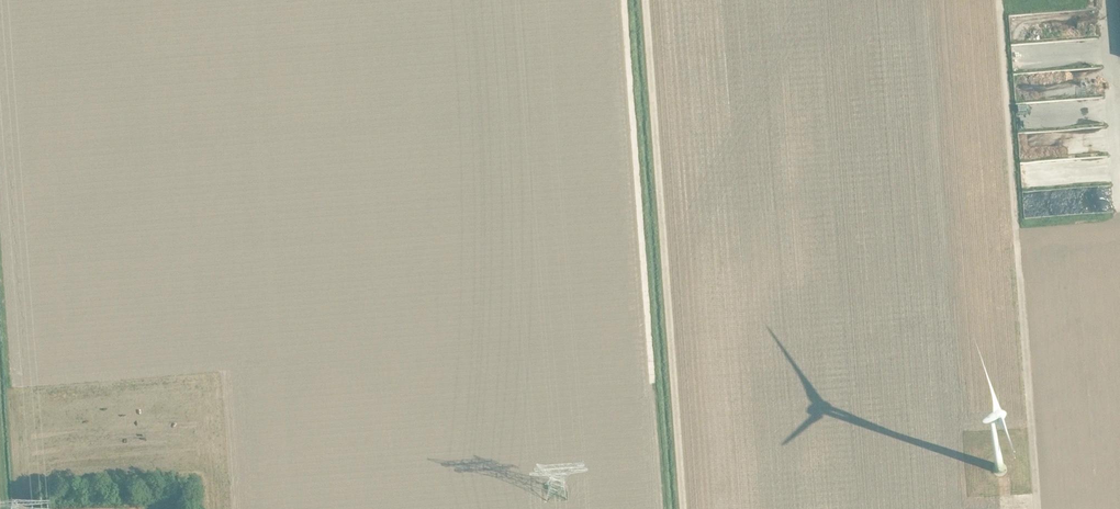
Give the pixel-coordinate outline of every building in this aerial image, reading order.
[(1004,469),(1004,468),(1004,467),(1004,466),(1003,466),(1003,465),(1002,465),(1001,464),(1000,464),(999,464),(998,464),(998,465),(997,465),(996,466),(995,467),(995,468),(995,469),(995,470),(995,471),(996,472),(997,473),(998,473),(998,474),(999,474),(1000,474),(1001,474),(1001,473),(1002,473),(1003,473),(1003,472),(1004,472),(1004,471),(1004,470),(1004,469)]
